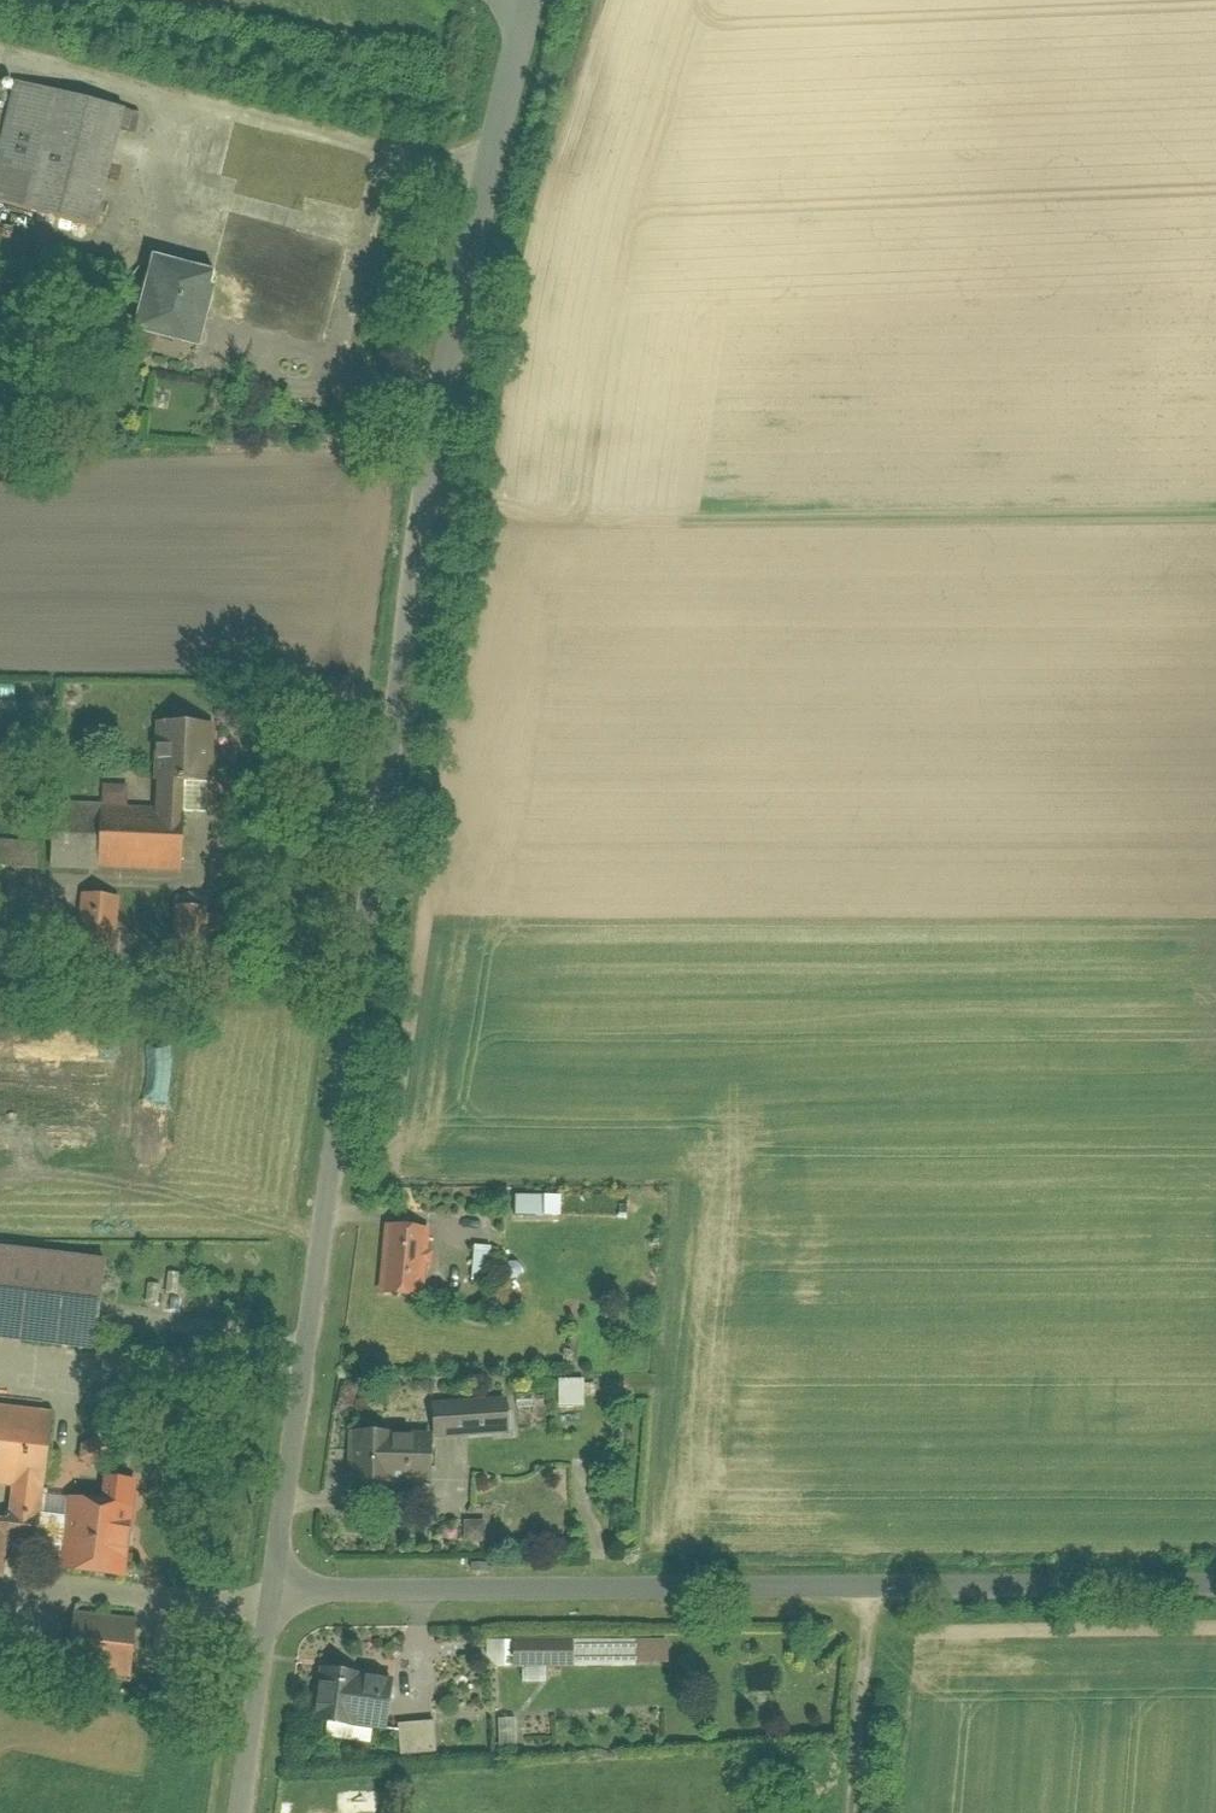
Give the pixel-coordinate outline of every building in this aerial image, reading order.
[(15,83),(0,142),(0,205),(91,227),(120,109),(15,83)] [(208,273),(143,258),(124,333),(189,348),(199,309),(208,273)] [(218,792),(220,725),(165,723),(162,790),(191,791),(218,792)] [(134,788),(109,787),(109,804),(109,811),(133,812),(134,788)] [(162,790),(162,813),(190,814),(191,791),(162,790)] [(218,792),(191,791),(190,814),(190,819),(217,820),(218,792)] [(58,801),(55,863),(106,865),(109,811),(109,804),(58,801)] [(109,811),(106,865),(106,874),(188,877),(190,819),(190,814),(162,813),(133,812),(109,811)] [(0,839),(0,865),(36,867),(38,841),(0,839)] [(122,896),(85,892),(78,973),(115,977),(122,896)] [(213,907),(179,904),(175,968),(208,971),(211,928),(224,929),(225,918),(212,917),(213,907)] [(152,1047),(135,1164),(163,1168),(179,1051),(152,1047)] [(567,1215),(567,1194),(522,1194),(522,1215),(567,1215)] [(430,1228),(386,1221),(376,1288),(420,1295),(430,1228)] [(494,1268),(496,1246),(480,1245),(478,1267),(494,1268)] [(91,1349),(101,1260),(0,1248),(0,1338),(91,1349)] [(585,1383),(558,1382),(557,1409),(584,1410),(585,1383)] [(505,1398),(432,1402),(434,1438),(507,1433),(505,1398)] [(0,1406),(0,1485),(41,1490),(50,1411),(0,1406)] [(385,1432),(349,1431),(348,1480),(382,1481),(382,1476),(429,1477),(430,1436),(385,1435),(385,1432)] [(87,1466),(112,1464),(110,1440),(85,1443),(87,1466)] [(125,1506),(59,1501),(54,1562),(120,1567),(125,1506)] [(485,1526),(466,1526),(465,1546),(485,1546),(485,1526)] [(132,1618),(80,1611),(73,1668),(125,1675),(132,1618)] [(487,1665),(511,1665),(511,1638),(487,1638),(487,1665)] [(570,1638),(511,1638),(511,1665),(569,1666),(570,1638)] [(570,1638),(569,1666),(633,1666),(633,1639),(570,1638)] [(633,1639),(633,1666),(666,1666),(666,1639),(633,1639)] [(393,1679),(323,1669),(321,1683),(316,1720),(386,1729),(393,1679)] [(316,1720),(321,1683),(309,1681),(304,1718),(316,1720)] [(503,1745),(519,1745),(519,1718),(503,1718),(503,1745)] [(430,1720),(395,1722),(398,1755),(432,1752),(430,1720)]
